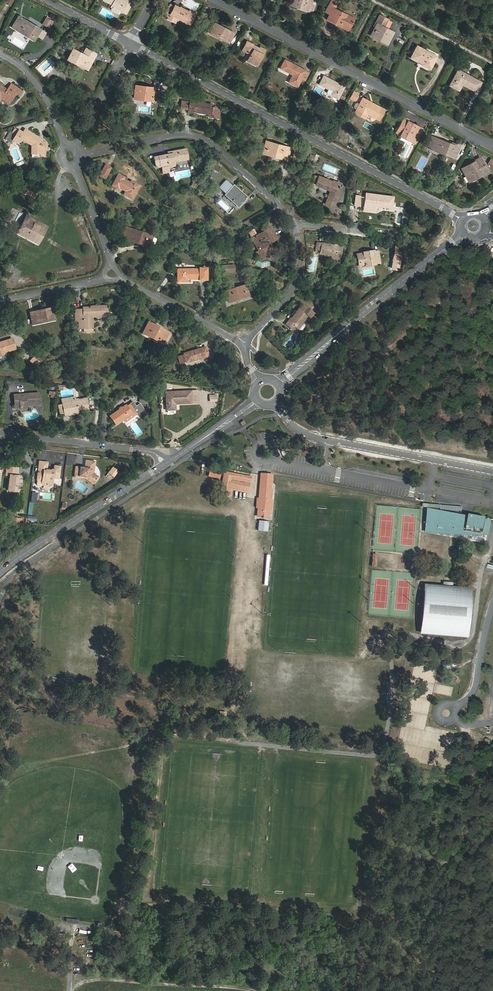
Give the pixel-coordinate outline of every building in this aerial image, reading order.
[(122,11),(127,2),(128,0),(102,0),(111,5),(110,7),(121,12),(122,11)] [(290,5),(298,8),(299,6),(309,9),(314,11),(316,6),(313,5),(314,0),(292,0),(290,5)] [(333,22),(348,30),(354,19),(334,9),(337,2),(334,0),(331,0),(325,12),(329,14),(327,19),(333,22)] [(126,13),(131,4),(127,2),(122,11),(126,13)] [(177,18),(190,25),(196,14),(190,11),(189,12),(180,7),(179,8),(174,5),(174,6),(170,4),(164,15),(168,17),(167,19),(174,22),(177,18)] [(371,36),(377,39),(379,37),(388,41),(393,32),(384,28),(388,20),(379,15),(375,23),(377,24),(371,36)] [(26,22),(27,21),(18,16),(11,27),(33,40),(39,30),(26,22)] [(42,24),(49,28),(53,22),(46,18),(42,24)] [(228,43),(234,33),(215,23),(209,34),(228,43)] [(247,61),(255,65),(259,57),(260,58),(264,50),(247,41),(242,50),(250,55),(247,61)] [(416,46),(410,57),(422,63),(421,65),(429,69),(435,56),(424,50),(416,46)] [(67,59),(77,65),(78,63),(88,68),(96,53),(86,48),(83,54),(72,49),(67,59)] [(293,74),(288,82),(297,87),(301,79),(306,71),(284,59),(280,68),(293,74)] [(451,87),(458,90),(462,84),(475,91),(480,82),(467,75),(457,70),(454,75),(457,76),(451,87)] [(306,71),(301,79),(306,81),(310,73),(306,71)] [(338,99),(344,87),(323,76),(319,84),(332,91),(330,95),(338,99)] [(1,96),(9,102),(16,93),(19,96),(22,92),(11,84),(6,90),(0,86),(0,98),(1,96)] [(154,101),(156,88),(135,85),(134,98),(154,101)] [(367,111),(377,116),(381,108),(362,98),(356,110),(366,115),(366,113),(367,111)] [(180,108),(187,109),(189,102),(181,101),(180,108)] [(212,107),(212,105),(189,101),(189,102),(187,109),(187,111),(191,112),(192,111),(210,115),(210,117),(218,119),(220,109),(212,107)] [(409,120),(404,117),(396,133),(408,140),(411,136),(415,138),(420,128),(408,121),(409,120)] [(422,129),(420,128),(415,138),(411,136),(408,140),(415,143),(422,129)] [(40,156),(44,156),(44,147),(46,144),(39,139),(25,129),(22,133),(18,130),(15,136),(9,132),(5,139),(11,143),(12,140),(16,143),(19,138),(31,146),(31,154),(40,154),(40,156)] [(433,148),(437,138),(432,136),(428,146),(433,148)] [(451,144),(437,138),(433,148),(439,150),(438,152),(453,158),(456,151),(457,152),(460,146),(452,142),(451,144)] [(287,161),(291,148),(265,140),(263,149),(265,149),(264,153),(268,154),(279,157),(278,158),(287,161)] [(173,162),(188,160),(186,149),(172,151),(172,153),(168,154),(154,157),(155,162),(157,167),(161,166),(163,173),(169,172),(168,167),(174,166),(173,162)] [(311,154),(307,163),(312,165),(315,156),(311,154)] [(479,174),(480,176),(487,171),(479,158),(467,164),(467,165),(461,168),(465,176),(468,174),(470,178),(479,174)] [(105,179),(111,167),(105,164),(99,176),(105,179)] [(216,180),(219,174),(210,170),(207,175),(216,180)] [(118,174),(111,186),(118,189),(119,187),(125,191),(123,195),(132,199),(139,185),(131,181),(129,183),(123,179),(124,177),(118,174)] [(469,182),(480,176),(479,174),(470,178),(468,174),(465,176),(469,182)] [(324,204),(333,208),(341,188),(338,187),(340,183),(333,180),(333,183),(315,175),(312,182),(316,184),(315,185),(330,191),(324,204)] [(194,191),(199,182),(194,180),(189,188),(194,191)] [(238,207),(247,198),(234,185),(233,186),(229,183),(223,190),(226,193),(225,195),(238,207)] [(363,211),(374,213),(375,206),(384,207),(384,206),(391,207),(393,198),(385,197),(385,196),(366,193),(363,211)] [(24,220),(44,231),(46,227),(26,216),(24,220)] [(37,244),(44,231),(24,220),(17,233),(37,244)] [(150,246),(153,247),(156,239),(152,237),(153,236),(127,227),(124,235),(122,239),(149,248),(150,246)] [(271,228),(251,238),(257,249),(259,249),(260,251),(256,255),(261,259),(266,253),(271,250),(265,245),(277,239),(271,228)] [(331,257),(331,258),(339,260),(342,247),(321,243),(321,244),(316,243),(315,252),(319,253),(319,254),(331,257)] [(399,262),(402,247),(395,246),(392,260),(399,262)] [(373,263),(379,262),(378,251),(374,252),(373,251),(356,254),(358,264),(364,263),(364,266),(374,265),(373,263)] [(177,269),(177,282),(187,282),(187,279),(198,279),(198,280),(206,280),(206,268),(198,268),(198,269),(177,269)] [(228,303),(249,296),(245,285),(238,287),(225,291),(228,303)] [(107,316),(107,305),(91,306),(91,307),(82,307),(82,309),(77,309),(78,321),(78,328),(91,328),(91,317),(107,316)] [(285,324),(293,330),(295,327),(298,329),(300,330),(301,330),(304,326),(304,325),(302,322),(307,316),(310,318),(313,313),(303,305),(299,310),(298,309),(288,322),(287,321),(285,324)] [(45,318),(54,316),(52,308),(29,312),(32,325),(46,322),(45,318)] [(169,333),(148,322),(142,334),(163,344),(164,342),(168,333),(169,333)] [(15,350),(12,338),(1,341),(2,342),(0,343),(0,354),(15,350)] [(178,356),(180,363),(185,362),(186,363),(199,359),(198,357),(208,354),(206,347),(183,353),(183,354),(178,356)] [(41,361),(35,355),(29,361),(36,367),(41,361)] [(198,392),(165,393),(166,413),(167,414),(172,414),(173,413),(173,404),(199,403),(198,392)] [(39,405),(39,393),(13,395),(14,409),(19,408),(20,410),(26,410),(26,406),(39,405)] [(61,400),(62,403),(62,405),(64,413),(64,415),(68,415),(67,413),(78,411),(85,410),(83,399),(78,400),(78,398),(75,399),(75,400),(66,402),(66,399),(61,400)] [(133,416),(133,415),(136,413),(138,416),(145,411),(140,404),(136,407),(133,409),(130,404),(126,407),(126,405),(110,417),(115,425),(124,419),(123,419),(132,413),(133,416)] [(125,421),(133,416),(132,413),(123,419),(124,419),(125,421)] [(87,477),(94,483),(99,477),(93,473),(95,462),(85,460),(84,467),(75,466),(73,477),(78,478),(78,476),(87,477)] [(50,486),(52,485),(52,478),(58,479),(60,467),(54,466),(53,470),(51,469),(51,471),(46,470),(47,462),(39,461),(37,480),(42,481),(41,484),(43,485),(50,486)] [(17,477),(18,468),(6,467),(5,475),(9,476),(7,490),(18,491),(20,477),(17,477)] [(221,471),(210,469),(209,475),(219,478),(221,471)] [(250,477),(227,472),(222,495),(221,498),(226,499),(227,496),(229,496),(231,489),(228,489),(229,486),(248,490),(249,485),(233,482),(234,479),(249,482),(250,477)] [(260,477),(260,483),(271,486),(271,478),(269,478),(270,475),(263,474),(262,478),(260,477)] [(92,485),(94,483),(87,477),(78,476),(78,478),(84,479),(92,485)] [(260,511),(259,515),(266,516),(267,511),(269,512),(269,508),(270,500),(270,489),(260,486),(259,499),(258,508),(258,511),(260,511)] [(452,515),(452,513),(428,508),(424,530),(455,532),(481,533),(474,532),(457,529),(458,526),(461,526),(461,524),(455,524),(454,524),(453,524),(452,524),(451,524),(451,523),(450,523),(448,522),(447,528),(440,529),(439,529),(438,529),(437,529),(436,529),(435,529),(434,529),(433,529),(432,529),(433,513),(441,514),(441,513),(452,515)] [(467,515),(452,513),(452,515),(441,513),(441,514),(433,513),(432,529),(433,529),(434,529),(435,529),(436,529),(437,529),(438,529),(439,529),(440,529),(447,528),(448,522),(450,523),(451,523),(451,524),(452,524),(453,524),(454,524),(455,524),(461,524),(461,526),(458,526),(457,529),(474,532),(477,517),(477,515),(474,515),(474,517),(472,516),(472,519),(468,519),(468,516),(467,515)] [(484,518),(477,517),(474,532),(481,533),(484,518)] [(451,583),(444,582),(444,587),(425,585),(421,632),(466,636),(470,589),(451,588),(451,583)]
